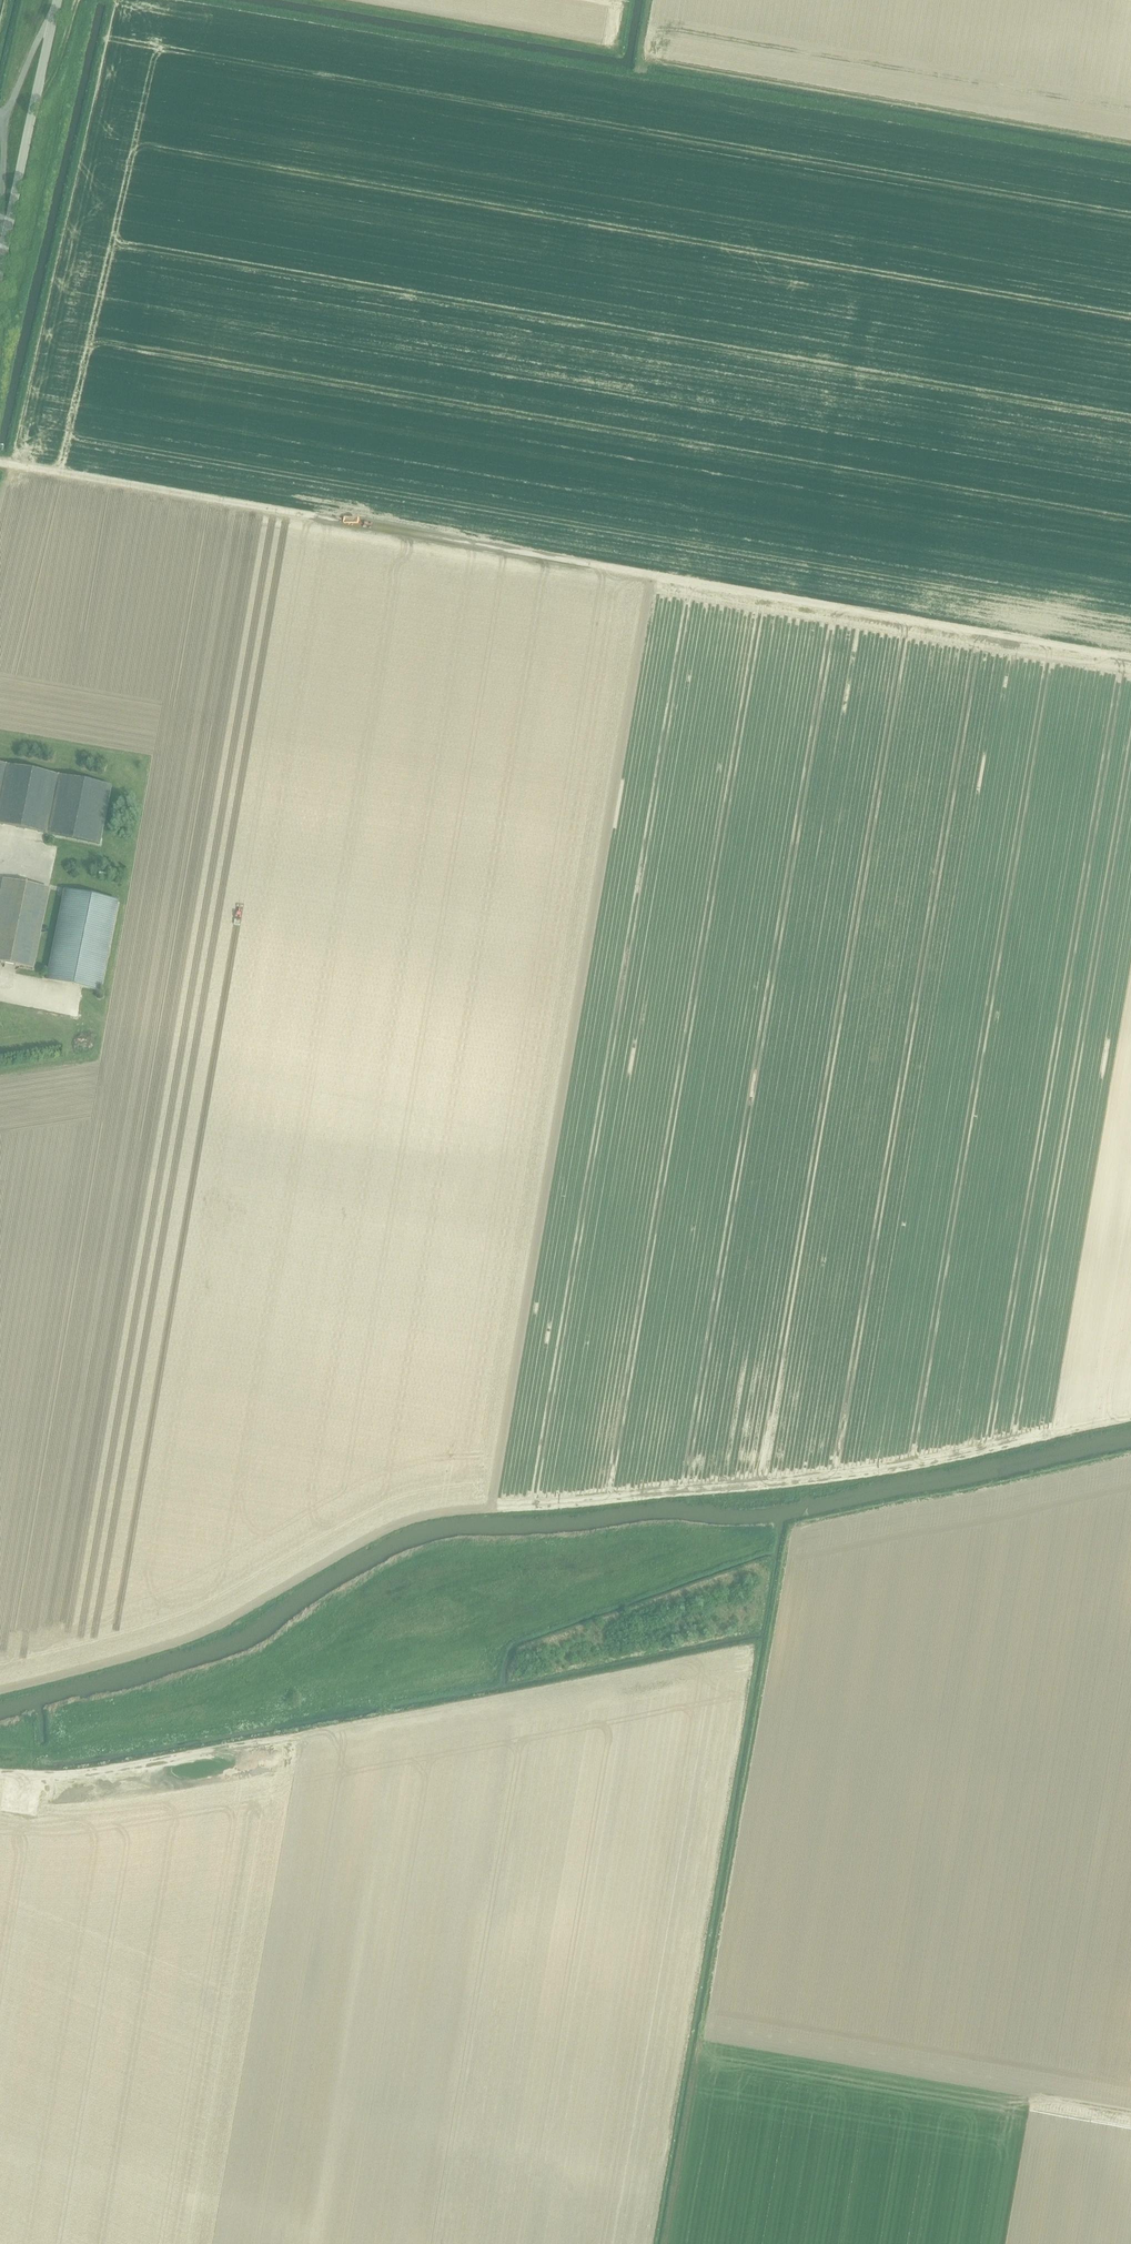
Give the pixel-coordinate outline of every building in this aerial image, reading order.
[(98,845),(109,788),(0,766),(0,825),(98,845)] [(49,889),(4,880),(0,897),(0,962),(33,969),(49,889)] [(118,903),(64,892),(46,979),(101,990),(118,903)]
